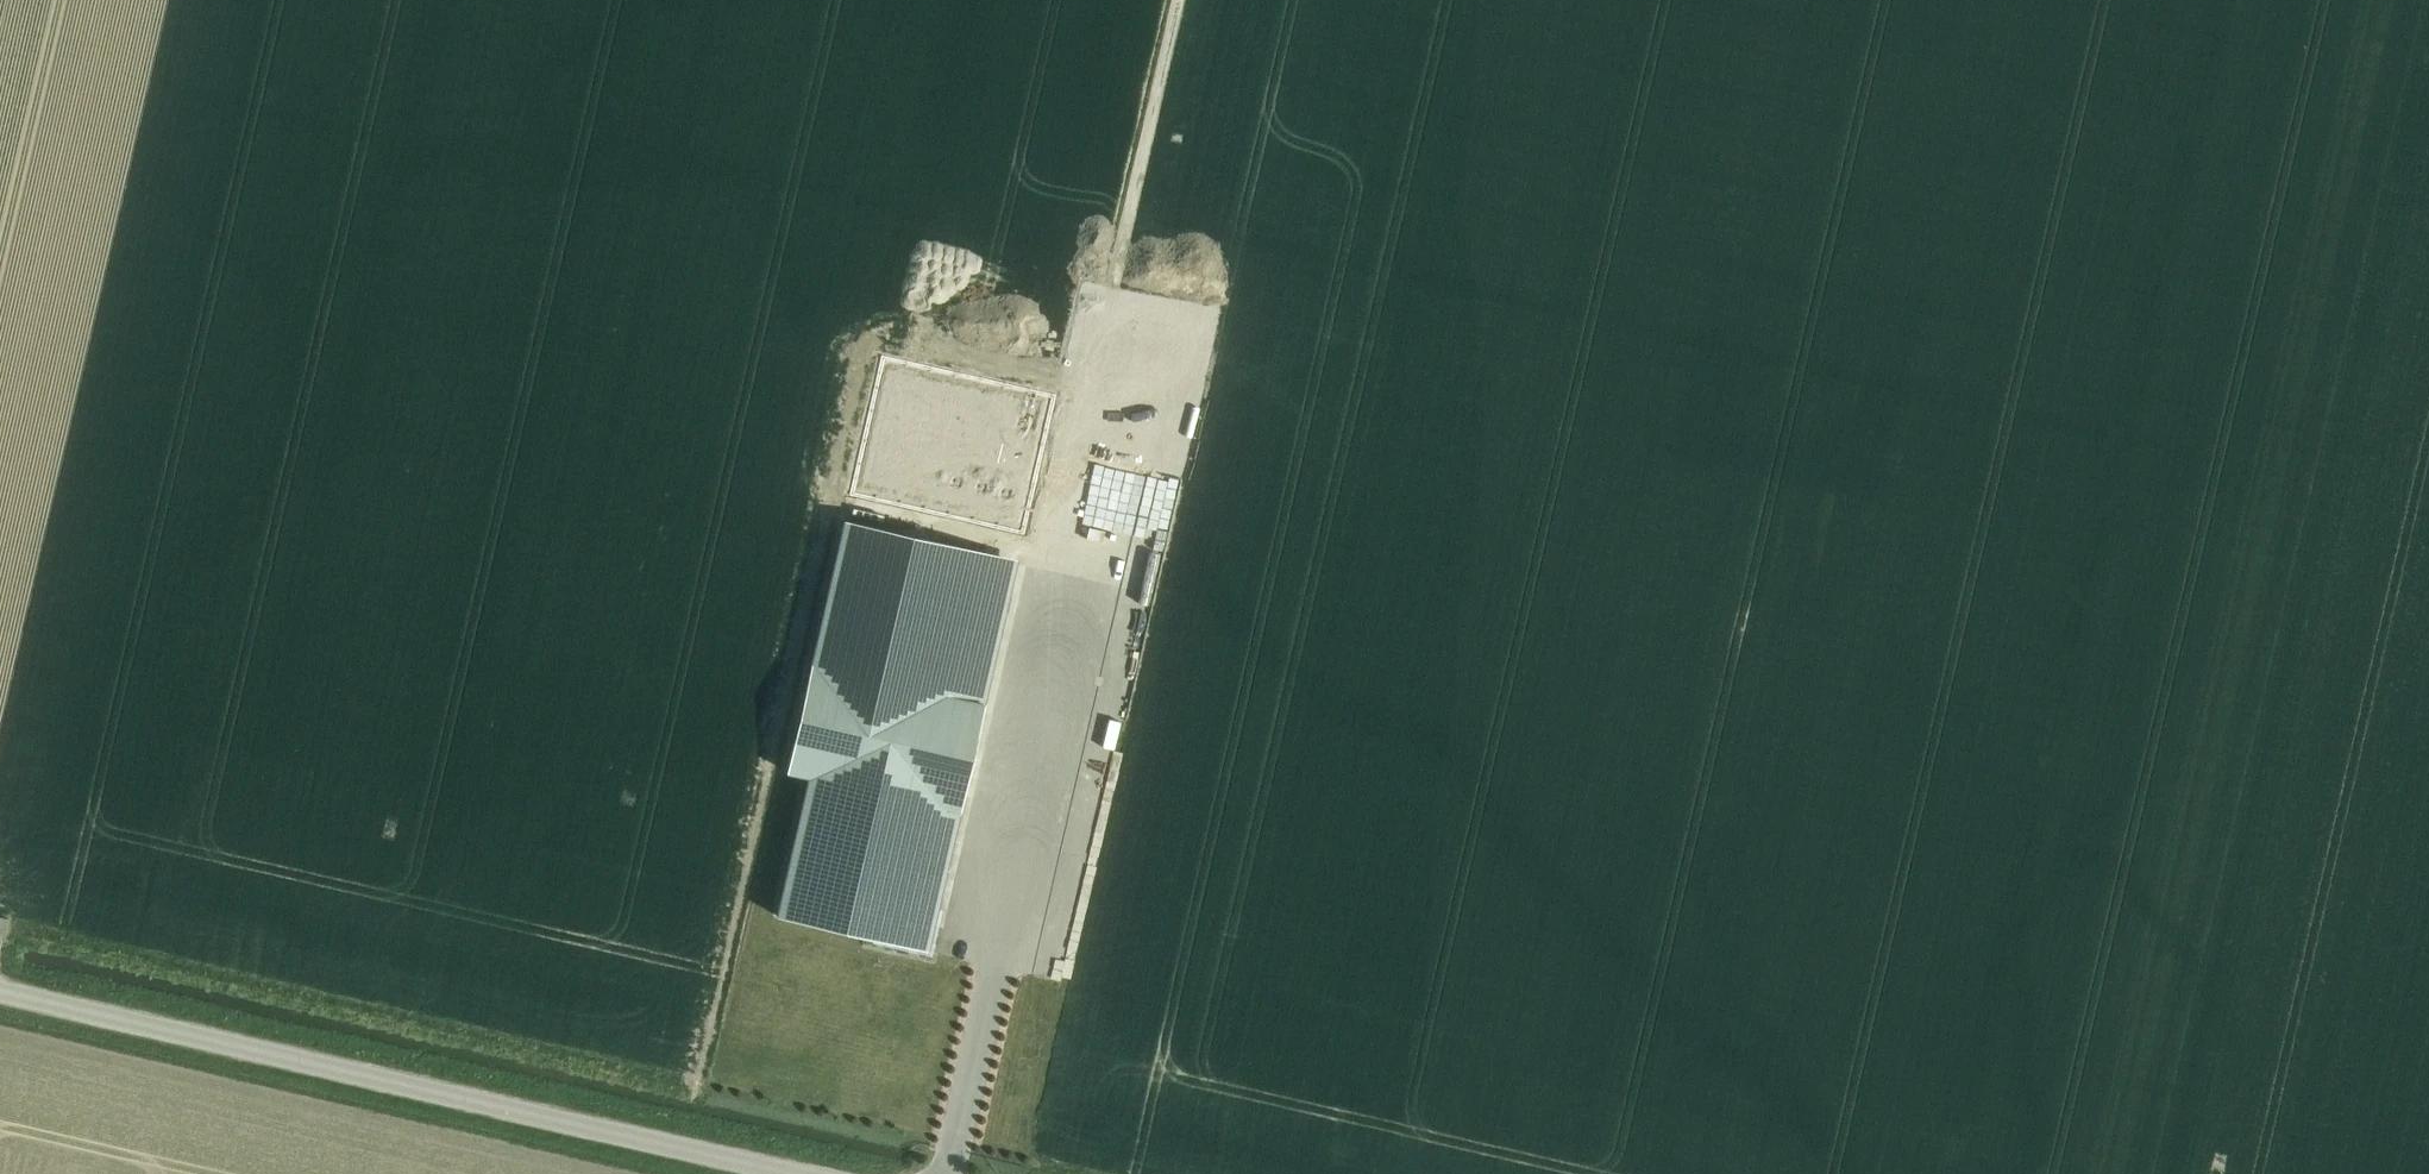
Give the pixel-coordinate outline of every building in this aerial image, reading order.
[(879,372),(847,509),(1020,549),(1052,413),(879,372)] [(777,916),(928,950),(1018,559),(851,521),(844,520),(787,772),(809,777),(777,916)] [(6,938),(10,920),(0,918),(0,936),(6,938)]
